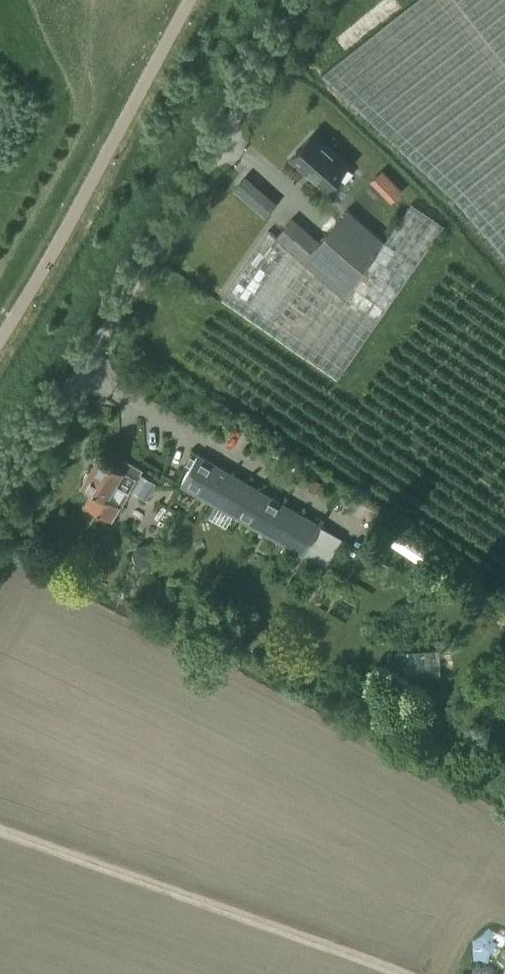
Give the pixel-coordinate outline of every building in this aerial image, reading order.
[(321,75),(452,196),(504,257),(504,0),(417,0),(321,75)] [(290,159),(326,190),(348,165),(312,134),(290,159)] [(392,200),(404,189),(384,168),(372,178),(392,200)] [(408,203),(382,241),(344,296),(305,262),(268,231),(221,298),(338,378),(442,227),(408,203)] [(344,296),(382,241),(347,209),(305,262),(344,296)] [(276,449),(272,455),(282,461),(283,460),(286,455),(276,449)] [(341,538),(320,526),(197,455),(180,484),(324,567),(341,538)] [(92,492),(84,505),(112,522),(120,507),(118,505),(125,492),(128,494),(141,470),(124,461),(119,469),(98,457),(81,486),(92,492)] [(315,479),(309,489),(316,494),(322,483),(315,479)] [(389,540),(419,558),(427,544),(398,526),(389,540)] [(33,528),(28,537),(38,543),(42,536),(41,532),(33,528)] [(443,558),(439,564),(450,571),(454,565),(443,558)] [(405,648),(406,673),(442,672),(442,647),(405,648)] [(487,971),(487,970),(475,965),(471,973),(493,973),(487,971)]
